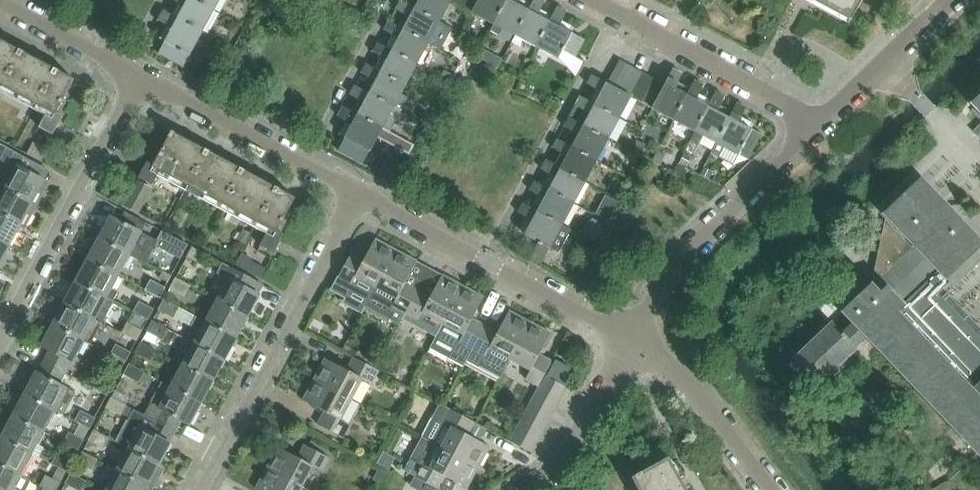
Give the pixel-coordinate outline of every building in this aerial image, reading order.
[(177,19),(203,32),(214,11),(194,0),(172,0),(183,8),(177,19)] [(214,11),(220,0),(194,0),(214,11)] [(414,8),(439,22),(451,1),(450,0),(418,0),(414,8)] [(461,6),(471,12),(477,0),(464,0),(461,6)] [(471,12),(494,24),(507,0),(477,0),(471,12)] [(494,24),(515,35),(529,10),(518,4),(519,0),(507,0),(494,24)] [(529,10),(515,35),(536,47),(550,21),(539,16),(545,0),(544,0),(534,0),(529,10)] [(862,0),(805,0),(849,24),(862,0)] [(439,22),(414,8),(400,1),(395,10),(408,19),(402,30),(428,43),(439,22)] [(558,7),(550,21),(536,47),(558,58),(572,33),(560,27),(565,11),(558,7)] [(203,32),(177,19),(163,11),(158,20),(172,29),(165,42),(190,55),(203,32)] [(391,51),(416,64),(428,43),(402,30),(388,22),(384,31),(397,40),(391,51)] [(74,79),(0,40),(0,83),(49,109),(39,128),(53,135),(62,116),(56,113),(74,79)] [(416,64),(391,51),(377,43),(372,52),(385,61),(380,72),(405,86),(416,64)] [(633,66),(619,59),(606,83),(620,91),(633,66)] [(374,83),(368,94),(394,107),(405,86),(380,72),(366,65),(361,74),(374,83)] [(644,72),(633,66),(620,91),(631,97),(644,72)] [(664,83),(651,108),(674,120),(687,95),(676,89),(682,74),(672,69),(664,83)] [(654,78),(644,72),(631,97),(641,103),(654,78)] [(600,94),(594,105),(619,118),(631,97),(620,91),(606,83),(592,75),(586,85),(600,94)] [(664,83),(654,78),(641,103),(651,108),(664,83)] [(695,81),(687,95),(674,120),(695,132),(709,106),(698,101),(703,85),(695,81)] [(363,104),(357,115),(382,128),(394,107),(368,94),(354,86),(349,95),(363,104)] [(716,92),(709,106),(695,132),(716,143),(730,118),(719,112),(724,97),(716,92)] [(972,104),(979,112),(979,96),(972,104)] [(588,115),(582,126),(608,140),(619,118),(594,105),(580,97),(575,106),(588,115)] [(737,104),(730,118),(716,143),(738,155),(752,130),(740,123),(745,108),(737,104)] [(382,128),(357,115),(343,107),(338,116),(351,125),(344,138),(370,152),(382,128)] [(577,136),(571,147),(596,161),(608,140),(582,126),(568,119),(564,127),(577,136)] [(152,185),(160,171),(269,230),(261,246),(274,253),(284,235),(277,232),(295,198),(172,132),(154,165),(147,162),(139,178),(152,185)] [(565,158),(560,169),(585,182),(596,161),(571,147),(557,140),(552,149),(565,158)] [(6,188),(32,202),(38,205),(44,192),(39,189),(44,180),(19,166),(24,157),(0,144),(0,159),(9,163),(0,179),(0,185),(6,188)] [(554,179),(548,190),(573,204),(585,182),(560,169),(545,161),(541,170),(554,179)] [(941,297),(938,294),(950,282),(953,286),(979,260),(979,240),(921,179),(913,186),(914,187),(893,207),(892,207),(884,214),(885,216),(886,217),(914,245),(912,247),(870,287),(843,312),(843,313),(852,323),(841,334),(831,324),(829,326),(795,358),(819,384),(866,337),(979,456),(979,338),(941,297)] [(543,200),(537,211),(562,225),(573,204),(548,190),(534,183),(529,191),(543,200)] [(21,224),(32,202),(6,188),(0,199),(0,212),(21,224)] [(562,225),(537,211),(523,204),(518,213),(531,222),(524,235),(550,248),(562,225)] [(9,245),(21,224),(0,212),(0,240),(9,245)] [(111,216),(99,238),(130,254),(141,232),(133,228),(113,217),(111,216)] [(154,246),(180,259),(188,246),(162,232),(154,246)] [(88,259),(118,276),(130,254),(99,238),(88,259)] [(356,276),(377,287),(397,250),(376,238),(365,260),(352,253),(338,278),(352,285),(356,276)] [(9,245),(0,240),(0,262),(9,245)] [(187,257),(201,265),(207,255),(192,247),(187,257)] [(400,324),(405,314),(419,289),(406,282),(418,261),(397,250),(377,287),(371,298),(391,309),(387,317),(400,324)] [(88,259),(76,281),(107,297),(118,276),(88,259)] [(229,279),(217,301),(247,317),(259,295),(258,294),(263,285),(231,267),(226,277),(229,279)] [(444,323),(464,286),(443,274),(431,296),(419,289),(405,314),(418,321),(423,312),(444,323)] [(170,288),(185,296),(190,286),(176,278),(170,288)] [(150,280),(145,290),(160,298),(165,288),(150,280)] [(76,281),(65,303),(95,319),(107,297),(76,281)] [(459,343),(472,350),(486,325),(473,318),(485,297),(464,286),(444,323),(464,334),(459,343)] [(159,309),(173,317),(179,307),(164,300),(159,309)] [(247,317),(217,301),(206,322),(236,338),(247,317)] [(139,302),(134,312),(148,320),(153,310),(139,302)] [(65,303),(53,324),(83,340),(95,319),(65,303)] [(511,359),(531,322),(510,310),(498,332),(486,325),(472,350),(485,357),(490,348),(511,359)] [(147,331),(162,339),(167,329),(153,321),(147,331)] [(236,338),(206,322),(194,344),(224,360),(236,338)] [(531,322),(511,359),(531,370),(526,379),(539,386),(553,361),(540,354),(552,333),(531,322)] [(127,323),(122,333),(136,341),(142,331),(127,323)] [(41,346),(50,351),(71,362),(72,362),(83,340),(53,324),(41,346)] [(136,353),(150,360),(156,350),(141,343),(136,353)] [(194,344),(183,365),(213,381),(224,360),(194,344)] [(116,345),(110,355),(125,363),(130,353),(116,345)] [(50,351),(44,362),(65,373),(71,362),(50,351)] [(326,358),(315,379),(352,399),(363,378),(372,383),(379,370),(354,357),(348,369),(326,358)] [(572,368),(556,359),(547,376),(563,384),(572,368)] [(44,362),(38,373),(59,384),(65,373),(44,362)] [(124,374),(139,382),(144,372),(130,364),(124,374)] [(183,365),(171,387),(201,403),(213,381),(183,365)] [(37,372),(25,394),(55,410),(67,388),(59,384),(38,373),(37,372)] [(98,378),(93,388),(107,396),(112,386),(98,378)] [(352,399),(315,379),(304,399),(325,411),(318,424),(343,437),(350,424),(341,419),(352,399)] [(561,397),(540,386),(534,397),(555,408),(561,397)] [(159,409),(160,409),(181,421),(189,425),(201,403),(171,387),(159,409)] [(25,394),(13,416),(44,432),(55,410),(25,394)] [(106,407),(121,415),(126,405),(112,397),(106,407)] [(555,408),(534,397),(528,408),(548,419),(549,419),(555,408)] [(549,419),(548,419),(528,408),(522,419),(543,430),(549,419)] [(154,420),(176,432),(181,421),(160,409),(154,420)] [(452,426),(441,447),(479,467),(490,446),(468,435),(475,422),(451,409),(444,422),(452,426)] [(80,411),(75,421),(89,429),(95,419),(80,411)] [(44,432),(13,416),(2,437),(32,453),(44,432)] [(538,441),(543,430),(522,419),(516,430),(538,441)] [(176,432),(154,420),(148,431),(170,443),(176,432)] [(128,449),(159,465),(171,443),(170,443),(148,431),(140,427),(128,449)] [(89,440),(103,448),(109,438),(94,430),(89,440)] [(538,441),(516,430),(510,441),(532,452),(538,441)] [(69,433),(63,443),(78,450),(83,440),(69,433)] [(2,437),(0,440),(0,464),(20,475),(32,453),(2,437)] [(298,457),(278,446),(267,467),(303,487),(314,466),(323,471),(330,458),(305,444),(298,457)] [(479,467),(441,447),(430,467),(422,463),(415,476),(439,489),(446,476),(468,488),(479,467)] [(128,449),(117,471),(147,487),(148,486),(153,489),(160,475),(155,472),(159,465),(128,449)] [(77,462),(92,470),(97,460),(82,452),(77,462)] [(57,454),(52,464),(66,472),(72,462),(57,454)] [(669,458),(633,478),(639,489),(687,489),(669,458)] [(0,464),(0,489),(12,489),(14,487),(19,489),(26,489),(31,481),(20,475),(0,464)] [(303,487),(267,467),(256,488),(259,489),(301,489),(303,487)] [(117,471),(107,489),(146,489),(147,487),(117,471)] [(78,489),(81,489),(85,481),(71,473),(66,483),(78,489)] [(40,486),(49,489),(57,489),(60,483),(46,476),(40,486)]
